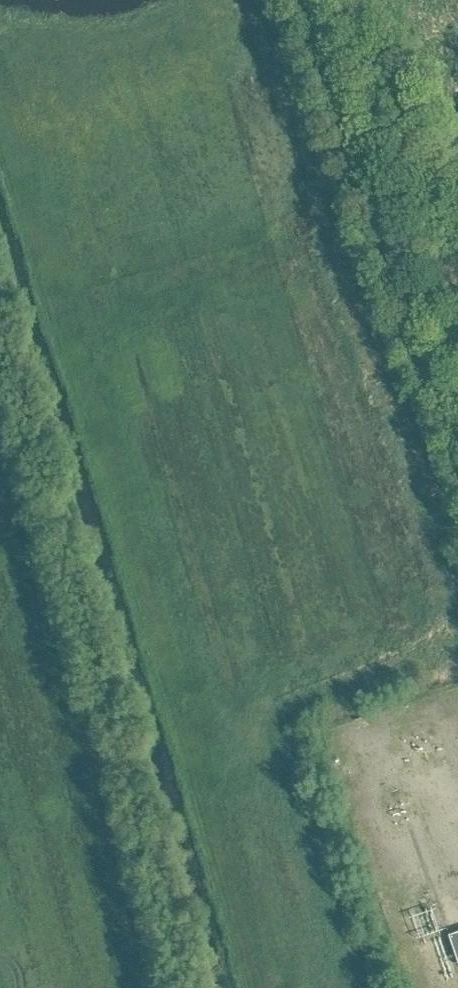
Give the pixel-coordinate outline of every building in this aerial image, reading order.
[(450,937),(457,962),(457,934),(450,937)]
